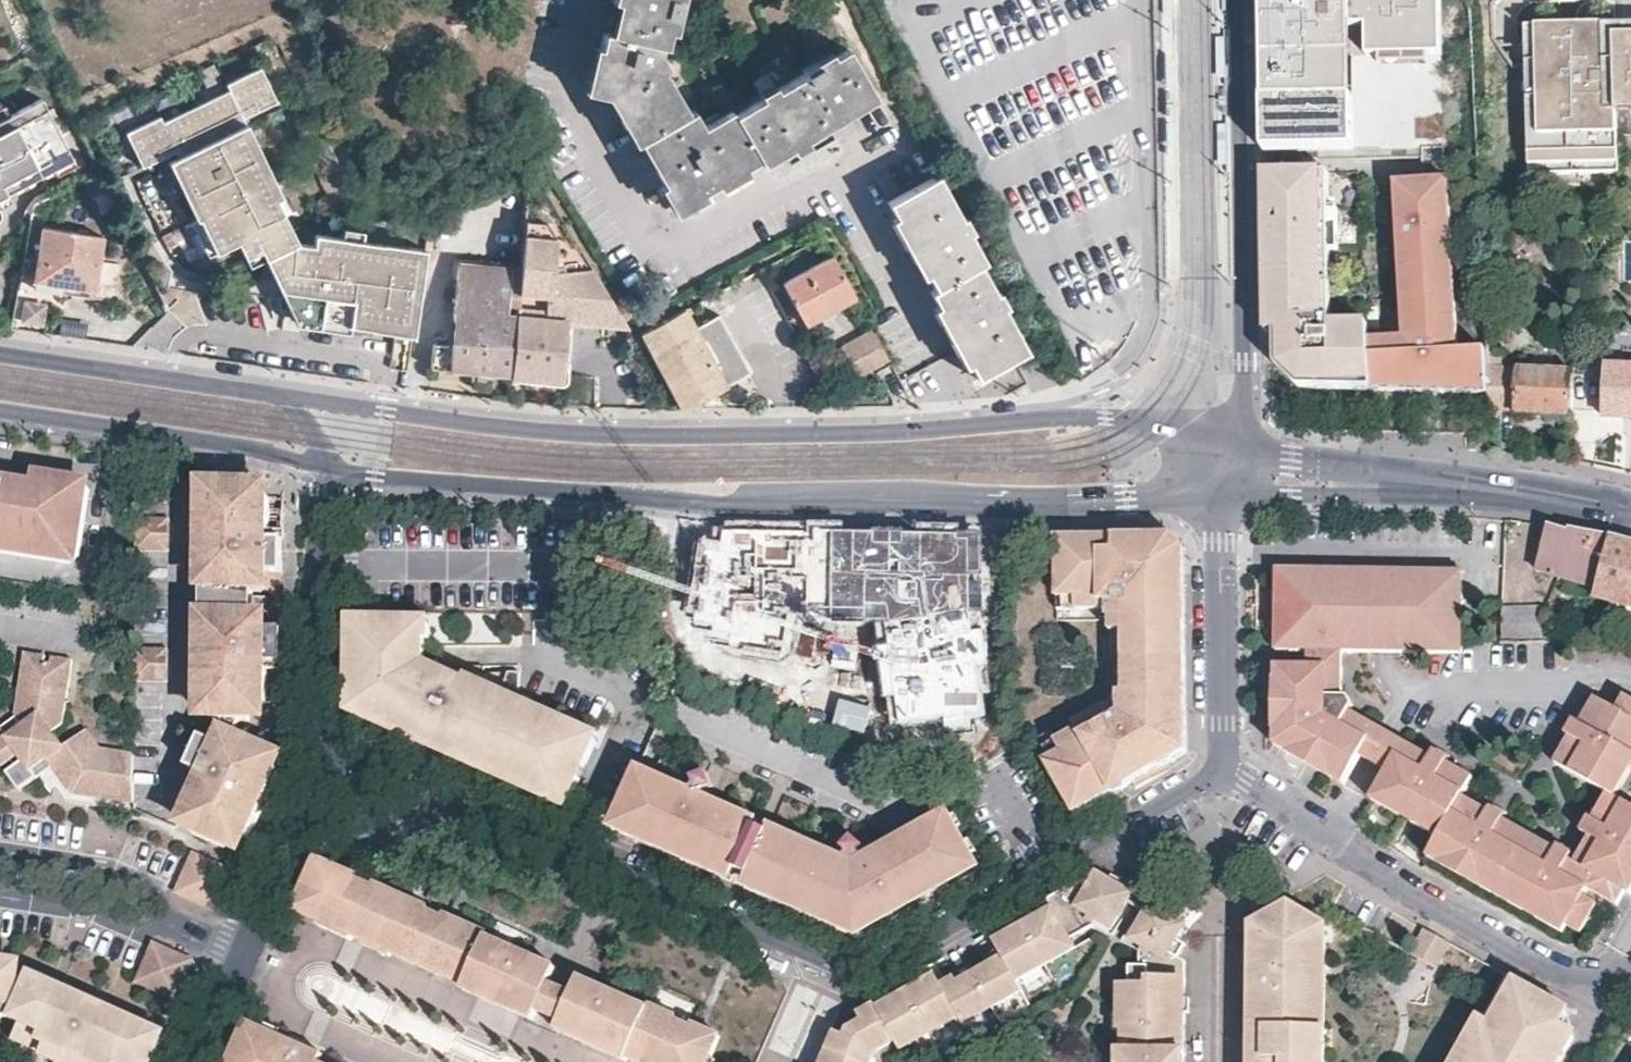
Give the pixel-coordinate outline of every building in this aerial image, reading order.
[(609,31),(604,30),(593,80),(607,84),(677,203),(790,139),(792,144),(850,111),(847,107),(874,90),(849,46),(821,61),(819,56),(805,64),(808,69),(735,110),(732,105),(700,123),(658,52),(660,50),(662,41),(667,42),(673,11),(677,12),(680,0),(616,0),(609,31)] [(1263,151),(1352,149),(1351,98),(1336,99),(1334,27),(1365,26),(1366,56),(1379,55),(1427,54),(1440,54),(1438,0),(1260,0),(1263,151)] [(1525,28),(1529,175),(1578,174),(1578,179),(1589,179),(1588,174),(1618,173),(1618,165),(1624,165),(1624,157),(1618,157),(1617,113),(1630,113),(1630,25),(1525,28)] [(1336,99),(1351,98),(1350,56),(1366,56),(1365,26),(1334,27),(1336,99)] [(1219,39),(1220,77),(1228,77),(1227,39),(1219,39)] [(1427,54),(1379,55),(1379,65),(1427,64),(1427,54)] [(412,337),(426,251),(381,244),(380,245),(361,242),(341,239),(314,235),(312,247),(296,244),(276,202),(281,199),(245,125),(245,126),(242,120),(276,103),(259,69),(225,86),(228,92),(162,123),(159,118),(124,134),(141,169),(174,153),(177,159),(167,163),(195,222),(190,224),(206,258),(236,244),(244,260),(260,252),(277,289),(295,325),(347,333),(349,327),(381,332),(412,337)] [(3,192),(50,168),(69,158),(38,97),(7,113),(0,117),(0,193),(3,192)] [(1418,136),(1440,135),(1439,120),(1417,121),(1418,136)] [(1220,125),(1221,162),(1229,162),(1228,125),(1220,125)] [(72,157),(69,158),(50,168),(54,175),(76,164),(72,157)] [(1332,383),(1373,386),(1368,334),(1368,319),(1330,320),(1329,244),(1336,244),(1335,202),(1328,202),(1327,168),(1264,169),(1266,216),(1267,216),(1268,219),(1274,220),(1274,232),(1266,232),(1267,305),(1275,305),(1275,315),(1292,315),(1292,326),(1275,327),(1276,356),(1303,382),(1332,383)] [(531,265),(538,176),(529,174),(521,264),(531,265)] [(940,174),(889,200),(935,288),(930,290),(977,378),(997,367),(1028,350),(1006,307),(1009,305),(1001,290),(997,292),(982,263),(985,261),(970,231),(973,230),(965,214),(962,216),(940,174)] [(1454,177),(1400,178),(1403,334),(1368,334),(1373,386),(1424,388),(1423,368),(1423,363),(1474,365),(1474,349),(1458,348),(1455,233),(1445,233),(1444,216),(1455,216),(1454,177)] [(1617,206),(1617,223),(1630,223),(1630,206),(1617,206)] [(1266,232),(1274,232),(1274,220),(1268,219),(1267,216),(1266,216),(1266,224),(1266,232)] [(99,236),(41,226),(31,288),(55,292),(56,284),(90,289),(93,270),(99,236)] [(341,239),(361,242),(362,233),(342,230),(341,239)] [(830,308),(855,296),(832,255),(782,282),(804,322),(830,308)] [(515,317),(520,271),(457,264),(452,305),(449,334),(445,333),(444,337),(436,336),(434,342),(432,343),(429,366),(510,374),(515,317)] [(521,264),(520,271),(515,317),(565,321),(571,322),(593,323),(608,324),(614,350),(630,345),(627,339),(633,335),(593,269),(531,265),(521,264)] [(56,284),(55,292),(89,297),(90,289),(56,284)] [(41,305),(23,302),(20,320),(38,323),(41,305)] [(1267,327),(1275,327),(1275,315),(1275,305),(1267,305),(1267,311),(1267,327)] [(715,389),(749,372),(718,314),(694,326),(685,308),(641,331),(681,407),(715,389)] [(1275,315),(1275,327),(1292,326),(1292,315),(1275,315)] [(510,374),(560,378),(562,361),(565,321),(515,317),(510,374)] [(868,366),(886,355),(871,326),(851,338),(868,366)] [(842,380),(868,366),(851,338),(826,352),(842,380)] [(1475,391),(1491,392),(1490,365),(1489,350),(1474,349),(1474,365),(1475,391)] [(1436,389),(1475,391),(1474,365),(1423,363),(1423,368),(1435,369),(1436,389)] [(1570,368),(1490,365),(1491,392),(1491,396),(1492,410),(1514,410),(1514,412),(1529,413),(1568,414),(1570,368)] [(1430,389),(1436,389),(1435,369),(1423,368),(1424,388),(1430,389)] [(1602,369),(1601,418),(1630,419),(1630,369),(1602,369)] [(69,566),(80,558),(90,492),(82,482),(72,489),(64,479),(54,486),(46,476),(25,492),(18,484),(11,489),(6,481),(0,480),(0,555),(69,566)] [(268,705),(278,705),(278,673),(265,673),(265,665),(278,665),(278,632),(265,631),(264,611),(238,611),(238,592),(264,592),(265,573),(278,573),(278,539),(265,539),(265,509),(257,509),(256,500),(250,500),(250,482),(215,482),(215,500),(196,500),(196,529),(196,543),(196,573),(204,573),(204,592),(209,592),(209,611),(205,611),(205,631),(196,631),(195,664),(196,677),(195,704),(215,705),(215,723),(225,723),(242,723),(251,723),(250,704),(268,705)] [(197,482),(196,500),(215,500),(215,482),(197,482)] [(265,482),(250,482),(250,500),(256,500),(257,509),(265,509),(265,482)] [(265,539),(278,539),(279,533),(278,510),(265,509),(265,539)] [(163,518),(131,518),(131,555),(162,554),(163,543),(163,529),(163,518)] [(1538,569),(1598,591),(1612,537),(1574,531),(1559,528),(1550,527),(1538,569)] [(196,529),(163,529),(163,543),(196,543),(196,529)] [(823,638),(826,538),(728,534),(725,546),(708,544),(696,617),(695,628),(713,633),(711,644),(787,661),(793,634),(823,638)] [(985,617),(981,535),(838,538),(836,627),(898,624),(985,617)] [(1612,537),(1598,591),(1597,598),(1630,608),(1630,542),(1612,537)] [(1115,790),(1186,749),(1184,547),(1176,539),(1104,539),(1063,538),(1057,539),(1059,623),(1100,623),(1102,700),(1032,740),(1074,813),(1115,790)] [(1340,578),(1340,570),(1308,570),(1277,569),(1275,652),(1310,652),(1343,653),(1463,655),(1464,572),(1435,572),(1402,571),(1402,580),(1340,578)] [(1402,571),(1340,570),(1340,578),(1402,580),(1402,571)] [(196,592),(204,592),(204,573),(196,573),(196,592)] [(278,602),(278,573),(265,573),(264,592),(278,602)] [(1273,592),(1260,592),(1260,606),(1274,606),(1273,592)] [(265,631),(278,632),(279,608),(279,604),(267,611),(264,611),(265,631)] [(1550,609),(1506,609),(1506,640),(1551,639),(1550,609)] [(196,611),(196,631),(205,631),(205,611),(196,611)] [(976,635),(974,624),(889,634),(890,648),(881,650),(894,727),(984,720),(982,698),(994,696),(991,635),(976,635)] [(380,631),(365,631),(349,631),(349,641),(355,641),(355,713),(382,724),(380,729),(402,739),(405,734),(441,750),(444,747),(455,752),(465,767),(472,770),(478,772),(481,767),(535,792),(533,797),(571,814),(585,782),(576,778),(582,763),(592,767),(604,739),(567,723),(565,728),(491,695),(481,702),(462,702),(463,698),(463,694),(463,692),(462,688),(460,685),(458,683),(454,682),(450,682),(448,684),(446,686),(444,689),(444,691),(444,693),(444,696),(443,703),(426,703),(426,680),(426,644),(429,644),(430,632),(395,631),(394,636),(380,635),(380,631)] [(355,641),(349,641),(349,683),(349,716),(380,729),(382,724),(355,713),(355,641)] [(1342,670),(1343,653),(1310,652),(1309,669),(1342,670)] [(132,750),(103,746),(91,744),(67,742),(59,746),(49,732),(61,724),(65,689),(69,659),(48,656),(47,664),(39,663),(40,654),(23,653),(14,711),(17,715),(2,725),(0,721),(0,765),(9,758),(13,765),(4,771),(15,787),(47,766),(51,772),(63,774),(70,775),(69,783),(68,790),(133,798),(132,750)] [(163,654),(131,653),(131,687),(162,687),(163,676),(163,663),(163,654)] [(195,664),(163,663),(163,676),(196,677),(195,664)] [(265,673),(278,673),(278,665),(265,665),(265,673)] [(1342,701),(1342,670),(1309,669),(1275,668),(1274,700),(1286,700),(1286,715),(1274,715),(1274,728),(1274,732),(1274,737),(1274,741),(1273,745),(1275,751),(1278,752),(1282,754),(1285,756),(1289,758),(1292,760),(1305,767),(1310,755),(1324,763),(1318,774),(1345,789),(1361,761),(1378,733),(1351,718),(1355,711),(1349,701),(1342,701)] [(525,680),(515,677),(509,690),(525,697),(525,680)] [(462,681),(426,680),(426,703),(443,703),(444,696),(444,693),(444,691),(444,689),(446,686),(448,684),(450,682),(454,682),(458,683),(460,685),(462,688),(463,692),(463,694),(463,698),(462,702),(481,702),(491,695),(565,728),(567,723),(495,692),(464,678),(462,681)] [(1626,698),(1618,712),(1597,699),(1582,725),(1573,720),(1564,735),(1571,739),(1557,766),(1609,796),(1616,783),(1624,788),(1630,775),(1630,771),(1624,768),(1630,757),(1630,700),(1626,698)] [(1274,707),(1274,715),(1286,715),(1286,700),(1274,700),(1274,707)] [(195,722),(215,723),(215,705),(195,704),(195,722)] [(268,723),(268,705),(250,704),(251,723),(268,723)] [(243,736),(242,723),(225,723),(225,746),(236,751),(243,736)] [(87,729),(67,742),(91,744),(103,746),(95,738),(87,729)] [(1404,747),(1378,733),(1361,761),(1388,776),(1404,747)] [(199,817),(192,833),(226,848),(233,832),(249,839),(263,807),(260,806),(263,799),(266,801),(278,774),(278,769),(265,763),(271,748),(243,736),(236,751),(225,746),(201,736),(187,766),(201,772),(198,778),(195,778),(182,810),(199,817)] [(1432,826),(1445,834),(1463,801),(1474,781),(1449,767),(1452,761),(1437,752),(1431,762),(1404,747),(1388,776),(1377,796),(1390,803),(1385,812),(1400,820),(1404,811),(1417,817),(1412,826),(1427,834),(1432,826)] [(265,763),(278,769),(278,752),(271,748),(265,763)] [(1305,767),(1318,774),(1324,763),(1310,755),(1305,767)] [(643,771),(615,833),(632,840),(659,779),(643,771)] [(66,791),(68,790),(69,783),(70,775),(63,774),(51,772),(66,791)] [(659,779),(632,840),(723,881),(735,886),(740,874),(760,829),(762,824),(659,779)] [(1617,800),(1624,788),(1616,783),(1609,796),(1612,797),(1617,800)] [(1372,805),(1385,812),(1390,803),(1377,796),(1372,805)] [(1612,797),(1597,824),(1590,820),(1581,835),(1593,842),(1578,868),(1602,882),(1595,895),(1619,908),(1627,895),(1624,893),(1630,880),(1630,808),(1617,800),(1612,797)] [(1488,884),(1501,892),(1530,838),(1505,824),(1508,816),(1494,809),(1490,816),(1463,801),(1445,834),(1441,842),(1434,854),(1446,861),(1442,869),(1456,877),(1460,869),(1474,876),(1470,884),(1484,892),(1488,884)] [(182,810),(175,825),(192,833),(199,817),(182,810)] [(754,880),(749,892),(765,899),(860,942),(982,871),(948,811),(855,864),(776,830),(774,835),(754,880)] [(1400,820),(1412,826),(1417,817),(1404,811),(1400,820)] [(1427,834),(1441,842),(1445,834),(1432,826),(1427,834)] [(774,835),(760,829),(740,874),(754,880),(774,835)] [(233,832),(226,848),(242,855),(249,839),(233,832)] [(1592,902),(1595,895),(1602,882),(1578,868),(1571,864),(1577,855),(1561,846),(1557,853),(1530,838),(1501,892),(1514,899),(1511,907),(1524,915),(1529,907),(1541,913),(1537,922),(1551,930),(1556,921),(1570,928),(1584,937),(1600,907),(1592,902)] [(225,866),(189,851),(174,886),(202,899),(213,896),(225,866)] [(1430,862),(1442,869),(1446,861),(1434,854),(1430,862)] [(359,877),(317,858),(295,909),(321,921),(320,925),(352,940),(354,934),(465,984),(464,988),(529,1017),(533,1019),(536,1011),(549,983),(556,968),(486,938),(488,933),(445,914),(442,918),(427,911),(428,907),(376,884),(373,888),(358,881),(359,877)] [(1456,877),(1470,884),(1474,876),(1460,869),(1456,877)] [(1103,878),(1090,872),(1087,874),(1080,888),(1071,883),(1037,902),(1046,914),(1041,917),(1033,922),(1018,931),(1038,967),(1067,950),(1061,941),(1088,925),(1091,919),(1107,927),(1113,917),(1126,891),(1103,878)] [(1497,899),(1501,892),(1488,884),(1484,892),(1497,899)] [(1497,899),(1511,907),(1514,899),(1501,892),(1497,899)] [(1328,1040),(1328,977),(1320,977),(1321,952),(1329,953),(1329,922),(1313,912),(1293,901),(1252,922),(1252,965),(1259,965),(1259,993),(1252,993),(1251,1028),(1264,1028),(1264,1061),(1328,1061),(1328,1040)] [(1185,961),(1185,944),(1176,939),(1184,923),(1148,903),(1135,929),(1130,941),(1140,946),(1140,954),(1138,971),(1129,972),(1129,983),(1129,988),(1120,988),(1120,1006),(1127,1006),(1127,1018),(1120,1019),(1120,1037),(1127,1037),(1127,1045),(1127,1053),(1121,1053),(1121,1061),(1172,1061),(1173,966),(1177,956),(1185,961)] [(1524,915),(1537,922),(1541,913),(1529,907),(1524,915)] [(1028,913),(1033,922),(1041,917),(1036,908),(1028,913)] [(1113,931),(1107,927),(1091,919),(1088,925),(1110,937),(1113,931)] [(1565,938),(1570,928),(1556,921),(1551,930),(1565,938)] [(1437,963),(1450,940),(1429,928),(1415,952),(1437,963)] [(987,937),(993,946),(1003,939),(998,931),(987,937)] [(991,952),(997,962),(1009,983),(1038,967),(1018,931),(1003,939),(993,946),(989,948),(991,952)] [(1121,944),(1140,954),(1140,946),(1130,941),(1124,937),(1121,944)] [(186,956),(156,942),(139,978),(176,995),(190,964),(186,956)] [(9,1016),(18,1021),(14,1031),(37,1041),(58,1050),(53,1061),(154,1061),(160,1048),(158,1047),(159,1043),(155,1033),(153,1028),(149,1026),(149,1023),(135,1017),(134,1019),(62,988),(63,985),(47,978),(46,981),(27,973),(24,976),(16,975),(17,963),(5,962),(6,954),(0,951),(0,1015),(9,1016)] [(975,960),(982,971),(997,962),(991,952),(986,954),(975,960)] [(1328,977),(1329,953),(1321,952),(1320,977),(1328,977)] [(1185,1018),(1185,961),(1177,956),(1173,966),(1172,1061),(1185,1061),(1185,1018)] [(982,971),(965,978),(984,1012),(1015,994),(1009,983),(997,962),(982,971)] [(911,981),(914,986),(918,991),(928,987),(920,976),(911,981)] [(1575,1034),(1566,1004),(1515,976),(1489,1023),(1482,1019),(1479,1018),(1471,1032),(1454,1061),(1559,1061),(1575,1034)] [(937,981),(932,985),(938,994),(951,987),(944,977),(937,981)] [(951,987),(938,994),(953,1021),(957,1028),(984,1012),(965,978),(951,987)] [(562,1031),(628,1060),(630,1055),(644,1061),(706,1061),(718,1034),(706,1029),(694,1025),(692,1029),(676,1021),(678,1017),(650,1006),(649,1009),(580,979),(573,993),(561,1022),(557,1030),(562,1031)] [(573,993),(549,983),(536,1011),(561,1022),(573,993)] [(914,986),(899,996),(922,1038),(953,1021),(938,994),(932,985),(928,987),(918,991),(914,986)] [(857,1051),(866,1046),(871,1054),(889,1044),(893,1053),(922,1038),(899,996),(886,1004),(889,1009),(879,1014),(874,1017),(844,1034),(841,1040),(833,1037),(825,1055),(822,1061),(853,1061),(857,1051)] [(873,1003),(879,1014),(889,1009),(886,1004),(882,998),(873,1003)] [(321,1061),(324,1053),(294,1039),(247,1019),(227,1061),(324,1061),(321,1061)] [(1251,1028),(1251,1061),(1264,1061),(1264,1028),(1251,1028)] [(34,1049),(37,1041),(14,1031),(11,1039),(34,1049)] [(158,1031),(155,1033),(159,1043),(163,1033),(158,1031)] [(871,1054),(866,1046),(857,1051),(853,1061),(864,1061),(866,1056),(871,1054)]
